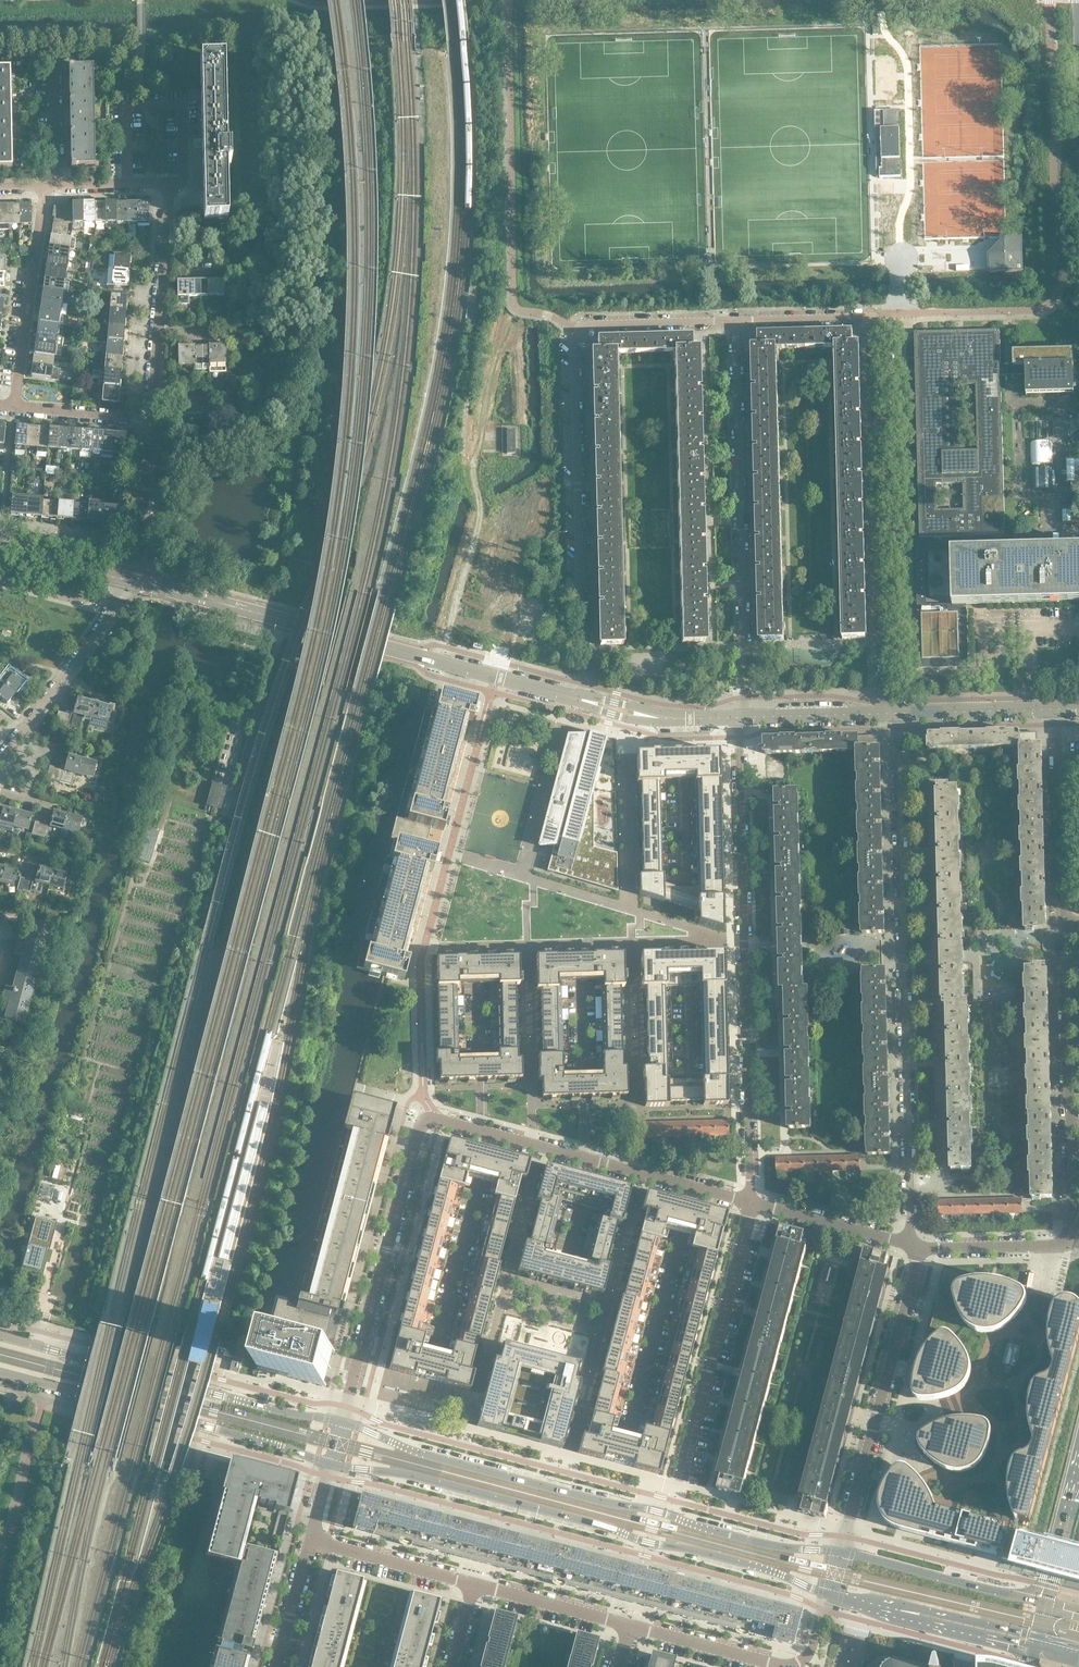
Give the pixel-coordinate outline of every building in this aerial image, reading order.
[(226,148),(224,59),(200,60),(201,88),(196,88),(196,95),(201,95),(202,167),(203,183),(204,221),(211,220),(220,220),(227,220),(226,166),(230,166),(230,148),(226,148)] [(93,102),(93,85),(93,69),(73,69),(69,69),(69,102),(93,102)] [(10,87),(10,70),(0,70),(0,103),(11,103),(10,87)] [(94,134),(94,118),(93,102),(69,102),(70,135),(94,134)] [(11,119),(11,103),(0,103),(0,136),(11,136),(11,119)] [(900,177),(899,110),(885,111),(885,129),(881,129),(881,159),(886,159),(886,177),(900,177)] [(95,167),(94,151),(94,134),(70,135),(71,168),(75,168),(95,167)] [(12,152),(11,136),(0,136),(0,169),(12,169),(12,152)] [(138,222),(137,203),(126,204),(127,222),(138,222)] [(149,226),(148,203),(137,203),(138,222),(138,226),(149,226)] [(83,223),(83,204),(72,205),(72,206),(72,208),(72,223),(83,223)] [(94,223),(94,204),(83,204),(83,223),(94,223)] [(105,223),(105,204),(94,204),(94,223),(105,223)] [(116,222),(116,204),(105,204),(105,223),(116,222)] [(127,222),(126,204),(116,204),(116,222),(127,222)] [(31,224),(30,205),(19,206),(19,224),(31,224)] [(8,206),(0,206),(0,225),(9,224),(8,206)] [(19,224),(19,206),(8,206),(9,224),(19,224)] [(72,223),(72,208),(55,209),(53,223),(67,225),(68,223),(72,223)] [(67,232),(67,225),(53,223),(52,230),(67,232)] [(66,238),(67,232),(52,230),(52,236),(66,238)] [(68,250),(70,239),(66,238),(52,236),(50,247),(68,250)] [(1022,271),(1021,238),(1004,239),(989,255),(989,272),(1022,271)] [(67,261),(68,250),(50,247),(48,258),(67,261)] [(128,272),(129,256),(115,255),(114,271),(128,272)] [(65,272),(67,261),(48,258),(47,269),(65,272)] [(64,282),(65,272),(47,269),(45,280),(64,282)] [(126,287),(128,272),(114,271),(112,286),(114,286),(126,287)] [(62,293),(64,282),(45,280),(44,290),(62,293)] [(201,296),(200,280),(191,280),(190,281),(189,281),(189,282),(189,283),(186,283),(186,280),(177,280),(177,297),(201,296)] [(224,296),(224,280),(215,280),(215,282),(212,282),(212,281),(211,281),(211,280),(210,280),(209,280),(200,280),(201,296),(224,296)] [(61,304),(62,293),(44,290),(42,301),(61,304)] [(122,296),(113,295),(111,295),(110,310),(124,312),(126,296),(122,296)] [(59,315),(61,304),(42,301),(41,312),(59,315)] [(123,327),(124,312),(110,310),(109,326),(123,327)] [(57,325),(59,315),(41,312),(39,323),(57,325)] [(56,336),(57,325),(39,323),(38,334),(56,336)] [(122,342),(123,327),(109,326),(108,341),(122,342)] [(918,668),(968,667),(966,604),(985,604),(1019,603),(1078,602),(1078,547),(1001,549),(1000,536),(1005,536),(1001,375),(1025,375),(1026,393),(1074,392),(1072,350),(1012,351),(1013,365),(1000,366),(999,330),(914,332),(918,511),(914,511),(915,538),(955,537),(955,550),(951,550),(952,605),(957,605),(957,613),(926,613),(926,605),(919,605),(919,614),(917,614),(918,668)] [(853,344),(852,332),(805,334),(806,350),(807,349),(807,348),(835,347),(835,344),(853,344)] [(54,347),(56,336),(38,334),(36,344),(54,347)] [(806,350),(805,334),(758,335),(758,346),(776,346),(776,349),(804,348),(804,350),(806,350)] [(692,348),(692,337),(644,338),(645,354),(646,354),(646,352),(669,352),(669,354),(672,354),(672,352),(674,352),(674,349),(692,348)] [(645,354),(644,338),(597,339),(597,351),(615,350),(615,353),(617,353),(617,356),(620,356),(620,353),(643,352),(643,354),(645,354)] [(121,357),(122,342),(108,341),(106,356),(121,357)] [(858,370),(858,352),(858,343),(853,344),(835,344),(835,347),(835,371),(858,370)] [(53,358),(54,347),(36,344),(34,355),(53,358)] [(202,365),(201,347),(194,347),(194,345),(178,346),(178,365),(202,365)] [(226,364),(225,345),(208,345),(208,347),(201,347),(202,365),(226,364)] [(777,372),(776,349),(776,346),(758,346),(753,346),(754,373),(777,372)] [(697,374),(697,357),(697,348),(692,348),(674,349),(674,352),(675,375),(697,374)] [(616,377),(615,353),(615,350),(597,351),(592,351),(593,377),(616,377)] [(51,368),(53,358),(34,355),(33,366),(51,368)] [(119,372),(121,357),(106,356),(105,371),(119,372)] [(50,380),(51,368),(33,366),(31,377),(50,380)] [(859,400),(859,383),(858,370),(835,371),(836,401),(859,400)] [(118,387),(119,372),(105,371),(104,386),(118,387)] [(778,402),(777,385),(777,372),(754,373),(755,403),(778,402)] [(698,405),(697,374),(675,375),(675,405),(698,405)] [(617,407),(616,389),(616,377),(593,377),(594,407),(617,407)] [(117,403),(118,387),(104,386),(102,402),(117,403)] [(860,430),(859,413),(859,400),(836,401),(837,431),(860,430)] [(778,433),(778,415),(778,402),(755,403),(756,433),(778,433)] [(699,435),(698,405),(675,405),(676,435),(699,435)] [(617,437),(617,419),(617,407),(594,407),(595,438),(617,437)] [(26,446),(27,428),(16,427),(14,445),(26,446)] [(36,447),(38,429),(27,428),(26,446),(36,447)] [(47,448),(49,430),(38,429),(36,447),(47,448)] [(58,449),(60,430),(49,430),(47,448),(58,449)] [(69,450),(70,431),(60,430),(58,449),(69,450)] [(515,454),(514,430),(506,430),(507,454),(515,454)] [(861,460),(860,443),(860,430),(837,431),(838,461),(861,460)] [(80,451),(81,432),(70,431),(69,450),(80,451)] [(91,452),(92,433),(81,432),(80,451),(91,452)] [(101,453),(103,434),(92,433),(91,452),(101,453)] [(779,463),(779,445),(778,433),(756,433),(756,463),(779,463)] [(112,454),(114,435),(103,434),(101,453),(112,454)] [(123,454),(125,436),(114,435),(112,454),(123,454)] [(700,465),(699,435),(676,435),(677,465),(700,465)] [(618,467),(618,450),(617,437),(595,438),(595,468),(618,467)] [(1068,460),(1069,480),(1078,480),(1078,459),(1068,460)] [(861,491),(861,473),(861,460),(838,461),(839,491),(861,491)] [(780,493),(780,476),(779,463),(756,463),(757,494),(780,493)] [(701,495),(700,465),(677,465),(678,496),(701,495)] [(619,497),(619,481),(618,467),(595,468),(596,498),(619,497)] [(862,521),(862,503),(861,491),(839,491),(839,521),(862,521)] [(781,523),(780,505),(780,493),(757,494),(758,524),(781,523)] [(26,515),(28,501),(28,496),(13,495),(11,514),(26,515)] [(701,525),(701,495),(678,496),(678,526),(701,525)] [(620,528),(619,510),(619,497),(596,498),(597,528),(620,528)] [(102,522),(103,507),(104,501),(89,500),(88,506),(87,520),(102,522)] [(42,516),(43,502),(28,501),(26,515),(42,516)] [(57,518),(58,504),(43,502),(42,516),(57,518)] [(72,519),(73,505),(58,504),(57,518),(72,519)] [(87,520),(88,506),(73,505),(72,519),(87,520)] [(118,523),(119,509),(103,507),(102,522),(118,523)] [(1070,510),(1071,521),(1078,521),(1078,510),(1070,510)] [(863,551),(863,534),(862,521),(839,521),(840,552),(863,551)] [(781,553),(781,536),(781,523),(758,524),(759,554),(781,553)] [(702,556),(701,525),(678,526),(679,556),(702,556)] [(621,558),(620,540),(620,528),(597,528),(598,558),(621,558)] [(864,581),(863,564),(863,551),(840,552),(841,582),(864,581)] [(925,552),(915,552),(916,597),(926,596),(925,552)] [(782,584),(782,566),(781,553),(759,554),(759,584),(782,584)] [(703,586),(702,556),(679,556),(680,586),(703,586)] [(621,588),(621,571),(621,558),(598,558),(598,589),(621,588)] [(865,611),(864,594),(864,581),(841,582),(842,612),(865,611)] [(783,614),(783,597),(782,584),(759,584),(760,614),(783,614)] [(704,616),(703,586),(680,586),(681,616),(704,616)] [(622,618),(622,601),(621,588),(598,589),(599,619),(622,618)] [(865,638),(865,624),(865,611),(842,612),(842,639),(865,638)] [(784,640),(783,614),(760,614),(761,641),(784,640)] [(704,642),(704,625),(704,616),(681,616),(682,643),(704,642)] [(623,645),(622,618),(599,619),(600,645),(623,645)] [(23,683),(14,676),(18,672),(12,667),(8,672),(0,682),(15,693),(23,683)] [(15,693),(0,682),(0,702),(1,700),(6,704),(15,693)] [(440,693),(429,691),(356,968),(363,970),(404,980),(409,961),(404,960),(428,870),(432,871),(437,853),(426,849),(431,828),(443,831),(448,812),(444,811),(468,721),(472,722),(477,703),(448,695),(440,693)] [(91,718),(95,703),(77,698),(73,713),(85,716),(84,719),(90,721),(91,718)] [(108,722),(111,710),(113,711),(114,706),(109,704),(109,707),(95,703),(91,718),(108,722)] [(61,726),(65,713),(58,712),(55,724),(61,726)] [(67,728),(71,715),(65,713),(61,726),(67,728)] [(593,787),(605,742),(606,737),(584,731),(583,736),(571,736),(568,736),(558,774),(559,774),(552,800),(551,800),(539,846),(551,846),(554,846),(547,871),(583,882),(617,892),(617,891),(616,854),(608,851),(593,851),(593,787)] [(1036,746),(1036,733),(1020,733),(1019,733),(1018,733),(1001,734),(1001,733),(993,733),(993,734),(974,734),(974,746),(982,746),(982,748),(1016,747),(1019,747),(1040,746),(1036,746)] [(974,746),(974,734),(955,735),(955,734),(947,734),(947,735),(929,735),(927,735),(928,750),(947,749),(962,749),(966,749),(966,746),(974,746)] [(877,748),(877,737),(838,738),(838,736),(830,737),(830,738),(811,739),(811,751),(819,750),(819,753),(855,752),(857,752),(857,751),(879,750),(879,749),(878,748),(877,748)] [(811,751),(811,739),(792,739),(792,738),(784,738),(784,739),(765,740),(765,754),(788,753),(804,753),(804,751),(811,751)] [(1039,764),(1039,759),(1040,759),(1040,746),(1019,747),(1020,771),(1021,771),(1021,777),(1041,777),(1041,764),(1039,764)] [(660,751),(651,751),(651,753),(637,753),(637,774),(636,774),(636,783),(640,783),(643,876),(639,876),(639,895),(663,902),(663,901),(698,911),(698,923),(724,930),(722,878),(719,772),(719,771),(718,751),(703,752),(703,750),(694,750),(694,752),(682,752),(682,751),(672,751),(672,752),(660,753),(660,751)] [(877,768),(877,763),(880,763),(879,750),(857,751),(857,752),(858,781),(880,781),(880,768),(877,768)] [(78,774),(82,759),(68,755),(64,770),(78,774)] [(93,778),(97,763),(82,759),(78,774),(93,778)] [(52,780),(56,767),(49,766),(46,778),(52,780)] [(59,782),(62,769),(56,767),(52,780),(59,782)] [(1040,794),(1040,789),(1041,789),(1041,777),(1021,777),(1021,783),(1020,783),(1021,802),(1021,808),(1042,807),(1041,794),(1040,794)] [(878,798),(878,794),(880,794),(880,781),(858,781),(859,812),(881,811),(880,798),(878,798)] [(227,788),(211,784),(206,808),(221,811),(227,788)] [(958,797),(957,788),(948,788),(948,786),(938,786),(938,791),(937,791),(937,804),(957,804),(957,797),(958,797)] [(799,823),(798,808),(798,792),(790,793),(776,793),(776,806),(778,806),(778,811),(776,811),(776,824),(799,823)] [(958,828),(958,819),(958,810),(957,810),(957,804),(937,804),(937,817),(939,817),(939,822),(938,822),(938,835),(958,834),(958,828)] [(17,811),(3,807),(0,819),(0,823),(14,826),(17,811)] [(1041,825),(1041,820),(1042,820),(1042,807),(1021,808),(1022,814),(1021,814),(1021,823),(1022,832),(1022,838),(1042,837),(1042,825),(1041,825)] [(28,830),(32,815),(17,811),(14,826),(28,830)] [(64,830),(68,815),(53,811),(49,826),(64,830)] [(879,829),(879,824),(881,824),(881,811),(859,812),(859,842),(882,842),(881,829),(879,829)] [(78,834),(82,819),(68,815),(64,830),(78,834)] [(38,836),(41,823),(35,821),(31,834),(38,836)] [(44,838),(48,825),(41,823),(38,836),(44,838)] [(799,854),(799,838),(799,823),(776,824),(777,837),(779,837),(779,841),(777,841),(777,854),(799,854)] [(959,858),(959,849),(959,840),(958,840),(958,834),(938,835),(938,847),(940,847),(940,852),(938,852),(939,865),(959,865),(959,858)] [(1041,855),(1041,850),(1043,850),(1042,837),(1022,838),(1022,844),(1022,862),(1023,862),(1023,868),(1043,868),(1043,855),(1041,855)] [(880,859),(880,855),(882,855),(882,842),(859,842),(860,873),(882,872),(882,859),(880,859)] [(800,884),(800,869),(799,854),(777,854),(778,867),(780,867),(780,872),(778,872),(778,885),(800,884)] [(960,889),(960,880),(959,871),(959,865),(939,865),(939,878),(941,878),(941,883),(939,883),(940,895),(960,895),(959,889),(960,889)] [(16,876),(20,877),(21,872),(17,871),(3,867),(0,878),(0,882),(13,886),(16,876)] [(49,886),(53,871),(39,867),(35,882),(49,886)] [(1042,886),(1042,881),(1044,881),(1043,868),(1023,868),(1023,875),(1023,884),(1023,893),(1024,893),(1024,899),(1044,898),(1044,886),(1042,886)] [(63,890),(67,874),(53,871),(49,886),(63,890)] [(881,890),(880,885),(883,885),(882,872),(860,873),(861,903),(883,903),(883,890),(881,890)] [(23,891),(26,879),(20,877),(17,890),(23,891)] [(29,893),(33,881),(26,879),(23,891),(29,893)] [(801,915),(801,899),(800,884),(778,885),(778,898),(781,897),(781,902),(779,902),(779,915),(801,915)] [(961,919),(960,910),(960,901),(960,895),(940,895),(940,908),(941,908),(941,913),(940,913),(940,926),(960,925),(960,919),(961,919)] [(1043,916),(1043,911),(1044,911),(1044,898),(1024,899),(1024,905),(1024,928),(1024,930),(1045,929),(1044,916),(1043,916)] [(573,900),(572,910),(567,909),(565,915),(584,918),(587,903),(573,900)] [(881,920),(881,915),(883,915),(883,903),(861,903),(862,934),(884,934),(884,920),(881,920)] [(802,946),(802,939),(801,915),(779,915),(779,928),(782,928),(782,933),(779,933),(780,947),(780,958),(782,958),(782,963),(780,963),(781,976),(803,975),(802,951),(802,946)] [(574,935),(627,934),(626,920),(574,921),(574,935)] [(849,935),(849,924),(840,924),(840,935),(849,935)] [(962,956),(961,950),(961,949),(961,947),(963,947),(962,941),(961,941),(961,931),(960,925),(940,926),(941,939),(942,939),(942,944),(941,944),(941,957),(941,969),(943,969),(943,974),(942,974),(942,987),(962,986),(962,980),(962,970),(963,970),(963,964),(962,964),(962,963),(962,956)] [(42,962),(40,961),(47,933),(29,928),(25,945),(6,940),(3,952),(11,954),(3,987),(0,986),(0,999),(10,1001),(6,1018),(24,1023),(31,994),(34,995),(42,962)] [(723,952),(703,953),(703,954),(661,955),(661,954),(641,954),(641,972),(644,972),(644,979),(641,979),(641,987),(645,987),(647,1068),(642,1068),(642,1081),(644,1081),(644,1106),(668,1105),(668,1101),(702,1100),(702,1105),(727,1104),(726,1073),(723,952)] [(622,954),(536,956),(536,990),(539,988),(556,988),(556,977),(599,976),(599,987),(619,987),(623,987),(622,954)] [(518,956),(436,958),(436,985),(455,985),(457,985),(457,979),(497,978),(498,984),(514,984),(518,983),(518,956)] [(1046,984),(1046,971),(1044,971),(1044,966),(1034,966),(1034,968),(1025,969),(1025,971),(1025,978),(1026,978),(1026,984),(1046,984)] [(883,989),(883,985),(885,985),(885,971),(863,972),(864,1003),(886,1002),(885,989),(883,989)] [(808,1006),(807,990),(803,990),(803,975),(781,976),(781,994),(785,994),(786,1006),(808,1006)] [(498,984),(495,984),(496,995),(515,995),(514,984),(498,984)] [(1045,1002),(1045,997),(1047,997),(1046,984),(1026,984),(1026,991),(1026,1001),(1026,1009),(1027,1009),(1027,1015),(1047,1014),(1047,1002),(1045,1002)] [(455,985),(436,985),(437,996),(456,996),(455,985)] [(967,1010),(967,1001),(963,1001),(963,992),(962,992),(962,986),(942,987),(942,999),(944,999),(944,1005),(947,1005),(947,1017),(967,1017),(967,1010)] [(619,987),(599,987),(599,998),(619,998),(619,987)] [(539,988),(540,999),(559,999),(559,988),(556,988),(539,988)] [(515,995),(496,995),(496,1006),(515,1006),(515,995)] [(456,996),(437,996),(437,1007),(456,1007),(456,996)] [(619,998),(599,998),(600,1009),(619,1009),(619,998)] [(540,999),(540,1011),(559,1010),(559,999),(540,999)] [(884,1020),(884,1015),(886,1015),(886,1002),(864,1003),(864,1033),(887,1033),(886,1020),(884,1020)] [(515,1006),(496,1006),(496,1017),(515,1017),(515,1006)] [(809,1036),(808,1021),(808,1006),(786,1006),(786,1019),(788,1019),(788,1024),(786,1024),(787,1037),(809,1036)] [(456,1007),(437,1007),(437,1018),(456,1018),(456,1007)] [(620,1020),(619,1009),(600,1009),(600,1020),(620,1020)] [(540,1011),(540,1022),(560,1021),(559,1010),(540,1011)] [(1046,1032),(1046,1027),(1047,1027),(1047,1014),(1027,1015),(1027,1021),(1027,1039),(1028,1039),(1028,1045),(1048,1045),(1047,1032),(1046,1032)] [(515,1017),(496,1017),(496,1028),(515,1028),(515,1017)] [(968,1041),(968,1032),(968,1023),(967,1023),(967,1017),(947,1017),(947,1030),(949,1030),(949,1035),(947,1035),(948,1048),(968,1047),(968,1041)] [(456,1018),(437,1018),(437,1030),(457,1029),(456,1018)] [(620,1031),(620,1020),(600,1020),(600,1031),(620,1031)] [(540,1022),(540,1033),(560,1032),(560,1021),(540,1022)] [(515,1028),(496,1028),(497,1039),(516,1039),(515,1028)] [(457,1029),(437,1030),(438,1041),(457,1040),(457,1029)] [(620,1042),(620,1031),(600,1031),(600,1043),(620,1042)] [(540,1033),(541,1044),(560,1043),(560,1032),(540,1033)] [(885,1050),(885,1045),(887,1045),(887,1033),(864,1033),(865,1064),(887,1063),(887,1050),(885,1050)] [(809,1067),(809,1052),(809,1036),(787,1037),(787,1050),(789,1050),(789,1054),(787,1055),(787,1067),(809,1067)] [(516,1039),(497,1039),(497,1051),(516,1050),(516,1039)] [(457,1040),(438,1041),(438,1052),(457,1051),(457,1040)] [(620,1053),(620,1042),(600,1043),(601,1054),(620,1053)] [(541,1044),(541,1055),(560,1054),(560,1043),(541,1044)] [(1047,1062),(1047,1058),(1048,1058),(1048,1045),(1028,1045),(1028,1051),(1027,1051),(1028,1061),(1028,1070),(1028,1076),(1049,1075),(1048,1062),(1047,1062)] [(969,1071),(969,1062),(969,1053),(968,1053),(968,1047),(948,1048),(948,1060),(950,1060),(950,1065),(948,1065),(949,1078),(969,1077),(969,1071)] [(438,1052),(439,1079),(521,1078),(520,1059),(516,1059),(516,1050),(497,1051),(497,1059),(457,1060),(457,1051),(438,1052)] [(541,1055),(537,1055),(537,1078),(540,1078),(540,1097),(625,1095),(624,1068),(621,1068),(620,1053),(601,1054),(601,1077),(561,1078),(560,1054),(541,1055)] [(885,1081),(885,1076),(888,1076),(887,1063),(865,1064),(866,1094),(888,1093),(888,1081),(885,1081)] [(810,1097),(810,1082),(809,1067),(787,1067),(788,1080),(790,1080),(790,1085),(788,1085),(788,1098),(810,1097)] [(1047,1093),(1047,1088),(1049,1088),(1049,1075),(1028,1076),(1029,1082),(1028,1082),(1029,1100),(1029,1106),(1049,1106),(1049,1093),(1047,1093)] [(970,1102),(969,1093),(969,1084),(969,1077),(949,1078),(949,1091),(950,1091),(951,1096),(949,1096),(949,1108),(969,1108),(969,1102),(970,1102)] [(886,1111),(886,1106),(888,1106),(888,1093),(866,1094),(867,1124),(889,1124),(889,1111),(886,1111)] [(340,1316),(391,1125),(395,1109),(351,1097),(349,1105),(296,1304),(332,1314),(340,1316)] [(811,1128),(811,1112),(810,1097),(788,1098),(788,1111),(791,1111),(791,1115),(789,1115),(789,1129),(811,1128)] [(1048,1123),(1048,1118),(1050,1118),(1049,1106),(1029,1106),(1029,1112),(1029,1131),(1030,1131),(1030,1137),(1050,1136),(1050,1123),(1048,1123)] [(971,1132),(970,1123),(970,1114),(969,1108),(949,1108),(950,1121),(951,1121),(951,1126),(950,1126),(950,1139),(970,1138),(970,1132),(971,1132)] [(714,1136),(714,1121),(700,1122),(700,1136),(714,1136)] [(728,1135),(728,1121),(714,1121),(714,1136),(728,1135)] [(672,1137),(672,1122),(658,1123),(658,1137),(672,1137)] [(686,1136),(686,1122),(672,1122),(672,1137),(686,1136)] [(700,1136),(700,1122),(686,1122),(686,1136),(700,1136)] [(658,1137),(658,1123),(644,1123),(644,1138),(658,1137)] [(887,1142),(887,1137),(889,1137),(889,1124),(867,1124),(867,1148),(868,1155),(890,1155),(889,1142),(887,1142)] [(1049,1154),(1049,1149),(1050,1149),(1050,1136),(1030,1137),(1030,1143),(1030,1161),(1031,1161),(1031,1167),(1051,1167),(1051,1154),(1049,1154)] [(972,1169),(971,1154),(971,1145),(970,1145),(970,1138),(950,1139),(950,1152),(952,1152),(952,1157),(951,1157),(951,1170),(972,1169)] [(530,1161),(449,1140),(438,1181),(457,1186),(464,1188),(468,1170),(499,1178),(494,1196),(496,1196),(515,1201),(521,1177),(526,1178),(530,1161)] [(832,1171),(832,1156),(818,1157),(818,1171),(832,1171)] [(846,1170),(845,1156),(832,1156),(832,1171),(846,1170)] [(860,1170),(860,1156),(845,1156),(846,1170),(860,1170)] [(804,1171),(804,1157),(790,1158),(790,1172),(804,1171)] [(818,1171),(818,1157),(804,1157),(804,1171),(818,1171)] [(790,1172),(790,1158),(776,1158),(776,1172),(790,1172)] [(540,1200),(560,1205),(562,1197),(577,1201),(578,1196),(587,1199),(585,1207),(603,1211),(602,1217),(601,1217),(618,1222),(617,1222),(621,1223),(631,1188),(545,1165),(536,1199),(540,1201),(540,1200)] [(1050,1184),(1050,1179),(1051,1179),(1051,1167),(1031,1167),(1031,1173),(1031,1190),(1031,1198),(1052,1198),(1051,1184),(1050,1184)] [(457,1186),(438,1181),(436,1191),(454,1196),(457,1186)] [(55,1194),(57,1187),(43,1183),(42,1189),(40,1196),(47,1198),(48,1192),(55,1194)] [(436,1191),(433,1202),(451,1207),(454,1196),(436,1191)] [(690,1203),(647,1192),(643,1209),(647,1210),(640,1234),(657,1238),(660,1239),(664,1221),(683,1226),(696,1230),(691,1248),(698,1249),(716,1254),(727,1213),(690,1203)] [(515,1201),(496,1196),(494,1207),(512,1212),(515,1201)] [(1022,1213),(1022,1198),(1008,1199),(1008,1213),(1022,1213)] [(994,1214),(994,1199),(980,1200),(980,1214),(994,1214)] [(1008,1213),(1008,1199),(994,1199),(994,1214),(1008,1213)] [(538,1210),(557,1215),(560,1205),(540,1200),(540,1201),(538,1210)] [(952,1215),(952,1200),(938,1201),(938,1215),(952,1215)] [(966,1214),(966,1200),(952,1200),(952,1215),(966,1214)] [(980,1214),(980,1200),(966,1200),(966,1214),(980,1214)] [(433,1202),(430,1213),(449,1217),(451,1207),(433,1202)] [(494,1207),(491,1217),(509,1222),(512,1212),(494,1207)] [(535,1221),(554,1226),(557,1215),(538,1210),(535,1221)] [(430,1213),(427,1223),(446,1228),(449,1217),(430,1213)] [(595,1228),(615,1233),(617,1222),(618,1222),(601,1217),(602,1217),(598,1216),(595,1228)] [(491,1217),(488,1228),(507,1233),(509,1222),(491,1217)] [(532,1232),(551,1237),(554,1226),(535,1221),(532,1232)] [(427,1223),(425,1234),(443,1238),(446,1228),(427,1223)] [(807,1248),(810,1235),(781,1227),(777,1240),(782,1242),(782,1241),(802,1246),(802,1247),(807,1248)] [(32,1228),(21,1270),(42,1276),(54,1234),(37,1229),(36,1229),(32,1228)] [(488,1228),(485,1238),(504,1243),(507,1233),(488,1228)] [(592,1238),(612,1243),(615,1233),(595,1228),(592,1238)] [(529,1243),(549,1248),(551,1237),(532,1232),(529,1242),(529,1243)] [(425,1234),(422,1244),(440,1249),(443,1238),(425,1234)] [(657,1238),(640,1234),(637,1245),(654,1249),(657,1238)] [(485,1238),(483,1249),(501,1254),(504,1243),(485,1238)] [(590,1249),(609,1254),(612,1243),(592,1238),(590,1249)] [(517,1271),(603,1294),(610,1265),(606,1264),(606,1265),(597,1262),(597,1263),(596,1268),(544,1254),(544,1251),(547,1252),(549,1248),(529,1243),(529,1242),(525,1241),(517,1271)] [(796,1267),(799,1255),(800,1255),(802,1247),(802,1246),(782,1241),(782,1242),(779,1253),(776,1253),(775,1253),(774,1257),(775,1258),(777,1258),(774,1271),(795,1276),(797,1267),(796,1267)] [(422,1244),(419,1255),(438,1259),(440,1249),(422,1244)] [(637,1245),(635,1255),(651,1260),(654,1249),(637,1245)] [(483,1249),(480,1259),(498,1264),(501,1254),(483,1249)] [(587,1261),(597,1263),(597,1262),(606,1265),(606,1264),(609,1254),(590,1249),(587,1261)] [(716,1254),(698,1249),(695,1260),(714,1265),(716,1254)] [(890,1270),(894,1257),(865,1250),(861,1263),(866,1264),(866,1263),(886,1269),(890,1270)] [(419,1255),(416,1265),(435,1270),(438,1259),(419,1255)] [(635,1255),(632,1266),(648,1270),(651,1260),(635,1255)] [(480,1259),(477,1270),(498,1275),(500,1265),(498,1264),(480,1259)] [(695,1260),(692,1270),(711,1275),(714,1265),(695,1260)] [(883,1281),(886,1269),(866,1263),(866,1264),(863,1272),(864,1272),(861,1284),(860,1284),(858,1293),(878,1298),(882,1286),(884,1287),(885,1286),(886,1282),(883,1281)] [(416,1265),(413,1276),(432,1281),(435,1270),(416,1265)] [(632,1266),(629,1276),(646,1281),(648,1270),(632,1266)] [(832,1283),(836,1271),(833,1270),(833,1269),(833,1268),(833,1267),(832,1267),(831,1266),(830,1266),(829,1266),(828,1267),(827,1267),(827,1268),(827,1269),(825,1268),(821,1281),(832,1283)] [(477,1270),(474,1280),(495,1286),(498,1275),(477,1270)] [(692,1270),(690,1281),(708,1286),(711,1275),(692,1270)] [(788,1296),(791,1284),(792,1285),(795,1276),(774,1271),(771,1283),(768,1282),(767,1287),(770,1288),(766,1300),(787,1305),(789,1297),(788,1296)] [(1069,1301),(1067,1300),(1065,1301),(1063,1301),(1062,1302),(1031,1294),(1022,1291),(1021,1290),(1020,1290),(1018,1288),(1016,1287),(1014,1286),(1011,1285),(1009,1285),(1007,1284),(1005,1283),(1002,1282),(1001,1286),(968,1277),(968,1279),(962,1278),(962,1275),(944,1271),(944,1272),(947,1273),(946,1279),(942,1278),(934,1310),(938,1311),(936,1317),(932,1316),(932,1318),(936,1318),(934,1325),(930,1324),(922,1355),(923,1356),(922,1362),(920,1362),(920,1363),(921,1363),(920,1370),(918,1369),(918,1372),(915,1372),(915,1374),(914,1376),(914,1379),(914,1381),(913,1384),(913,1386),(913,1389),(913,1391),(913,1392),(913,1393),(914,1394),(915,1394),(916,1395),(916,1396),(917,1396),(918,1397),(919,1397),(920,1397),(921,1397),(923,1397),(924,1396),(935,1399),(937,1399),(939,1398),(944,1412),(954,1412),(956,1418),(956,1419),(954,1419),(952,1420),(950,1420),(947,1421),(945,1422),(943,1422),(941,1423),(939,1424),(936,1425),(934,1426),(932,1427),(930,1428),(928,1429),(926,1430),(924,1431),(922,1433),(921,1434),(920,1434),(920,1435),(919,1436),(919,1437),(918,1438),(918,1439),(918,1440),(918,1441),(918,1442),(918,1443),(919,1444),(919,1445),(920,1446),(921,1448),(923,1451),(926,1453),(928,1456),(930,1458),(933,1460),(935,1462),(937,1463),(939,1464),(934,1467),(927,1470),(924,1471),(923,1471),(915,1474),(913,1473),(910,1470),(909,1470),(907,1469),(906,1469),(904,1468),(903,1468),(902,1468),(901,1468),(899,1469),(898,1469),(897,1470),(896,1470),(895,1471),(894,1471),(893,1473),(891,1474),(890,1476),(889,1478),(887,1480),(886,1482),(885,1484),(884,1486),(883,1488),(882,1491),(881,1492),(881,1494),(880,1495),(880,1497),(880,1498),(880,1500),(879,1502),(879,1503),(881,1503),(883,1506),(882,1508),(884,1509),(888,1521),(888,1522),(889,1523),(891,1525),(893,1526),(896,1527),(898,1528),(901,1529),(904,1530),(914,1533),(915,1530),(1003,1553),(1006,1542),(1010,1543),(1015,1522),(1029,1526),(1078,1336),(1078,1306),(1068,1303),(1069,1301)] [(413,1276),(411,1286),(429,1291),(432,1281),(413,1276)] [(629,1276),(626,1287),(643,1291),(646,1281),(629,1276)] [(474,1280),(471,1291),(492,1296),(495,1286),(474,1280)] [(690,1281),(687,1291),(705,1296),(708,1286),(690,1281)] [(411,1286),(408,1297),(426,1302),(429,1291),(411,1286)] [(626,1287),(624,1297),(640,1302),(643,1291),(626,1287)] [(471,1291),(469,1301),(489,1307),(492,1296),(471,1291)] [(687,1291),(684,1302),(703,1307),(705,1296),(687,1291)] [(875,1310),(878,1298),(858,1293),(856,1301),(856,1302),(853,1314),(852,1314),(850,1322),(871,1328),(874,1315),(877,1316),(878,1312),(878,1311),(875,1310)] [(408,1297),(405,1307),(424,1312),(426,1302),(408,1297)] [(624,1297),(621,1297),(619,1307),(637,1312),(640,1302),(624,1297)] [(323,1348),(332,1314),(296,1304),(296,1305),(277,1299),(268,1334),(249,1329),(240,1364),(259,1369),(322,1386),(331,1351),(323,1348)] [(780,1326),(784,1314),(787,1305),(766,1300),(763,1312),(760,1312),(759,1316),(762,1317),(759,1330),(779,1335),(781,1326),(780,1326)] [(469,1301),(466,1312),(487,1317),(489,1307),(469,1301)] [(684,1302),(681,1312),(700,1317),(703,1307),(684,1302)] [(405,1307),(402,1318),(421,1323),(424,1312),(405,1307)] [(637,1312),(619,1307),(616,1318),(634,1323),(637,1312)] [(466,1312),(463,1323),(484,1328),(487,1317),(466,1312)] [(681,1312),(679,1323),(697,1328),(700,1317),(681,1312)] [(402,1318),(400,1328),(418,1333),(421,1323),(402,1318)] [(634,1323),(616,1318),(613,1328),(632,1333),(634,1323)] [(867,1340),(871,1328),(850,1322),(848,1331),(849,1331),(846,1343),(845,1343),(842,1352),(863,1357),(866,1345),(869,1345),(870,1341),(867,1340)] [(463,1323),(460,1333),(479,1338),(481,1338),(484,1328),(463,1323)] [(679,1323),(676,1334),(694,1338),(697,1328),(679,1323)] [(418,1333),(400,1328),(389,1370),(470,1391),(474,1374),(470,1373),(476,1348),(455,1343),(451,1360),(421,1352),(425,1335),(418,1333)] [(632,1333),(613,1328),(610,1339),(629,1344),(632,1333)] [(773,1355),(776,1343),(777,1344),(779,1335),(759,1330),(755,1342),(753,1341),(752,1341),(751,1346),(754,1347),(751,1359),(771,1364),(774,1356),(773,1355)] [(458,1332),(455,1343),(476,1348),(479,1338),(460,1333),(458,1332)] [(676,1334),(673,1344),(692,1349),(694,1338),(676,1334)] [(629,1344),(610,1339),(608,1349),(626,1354),(629,1344)] [(479,1416),(477,1426),(500,1432),(539,1442),(562,1449),(565,1438),(566,1433),(569,1422),(570,1416),(573,1406),(575,1400),(575,1398),(578,1388),(576,1388),(578,1382),(575,1381),(576,1375),(577,1372),(579,1365),(579,1364),(503,1344),(503,1345),(500,1355),(499,1361),(496,1360),(494,1366),(493,1366),(490,1376),(489,1378),(488,1383),(485,1394),(484,1399),(481,1410),(479,1416)] [(673,1344),(670,1355),(689,1359),(692,1349),(673,1344)] [(626,1354),(608,1349),(605,1360),(623,1365),(626,1354)] [(860,1369),(863,1357),(842,1352),(840,1360),(841,1361),(838,1373),(837,1372),(835,1381),(855,1387),(858,1374),(861,1375),(863,1370),(862,1370),(860,1369)] [(670,1355),(668,1365),(686,1370),(689,1359),(670,1355)] [(765,1385),(768,1373),(769,1373),(771,1364),(751,1359),(748,1371),(745,1371),(744,1371),(743,1375),(746,1376),(743,1388),(763,1394),(766,1385),(765,1385)] [(237,1362),(229,1360),(226,1372),(234,1374),(237,1362)] [(623,1365),(605,1360),(602,1370),(604,1371),(621,1375),(623,1365)] [(668,1365),(665,1376),(683,1381),(686,1370),(668,1365)] [(604,1371),(602,1381),(618,1386),(621,1375),(604,1371)] [(665,1376),(662,1386),(681,1391),(683,1381),(665,1376)] [(602,1381),(599,1392),(615,1396),(618,1386),(602,1381)] [(852,1399),(855,1387),(835,1381),(832,1390),(833,1390),(830,1402),(829,1402),(827,1411),(847,1416),(850,1404),(853,1404),(854,1404),(855,1400),(852,1399)] [(662,1386),(659,1397),(678,1402),(681,1391),(662,1386)] [(757,1414),(760,1402),(761,1402),(763,1394),(743,1388),(740,1401),(737,1400),(735,1404),(736,1405),(739,1406),(735,1418),(756,1423),(758,1415),(757,1414)] [(599,1392),(596,1403),(612,1407),(615,1396),(599,1392)] [(659,1397),(656,1407),(675,1412),(678,1402),(659,1397)] [(596,1403),(593,1412),(610,1417),(612,1407),(596,1403)] [(656,1407),(654,1418),(672,1423),(675,1412),(656,1407)] [(844,1428),(847,1416),(827,1411),(824,1419),(825,1420),(822,1432),(821,1431),(819,1440),(839,1445),(843,1433),(846,1434),(847,1429),(844,1428)] [(610,1417),(593,1412),(587,1436),(581,1435),(577,1452),(602,1459),(603,1455),(634,1464),(634,1467),(659,1474),(670,1433),(651,1428),(644,1426),(640,1442),(608,1434),(613,1418),(610,1417)] [(672,1423),(654,1418),(651,1428),(670,1433),(672,1423)] [(749,1444),(752,1432),(753,1432),(756,1423),(735,1418),(732,1430),(729,1429),(729,1430),(728,1434),(731,1435),(727,1447),(748,1453),(750,1444),(749,1444)] [(836,1458),(839,1445),(819,1440),(817,1449),(818,1449),(814,1461),(813,1461),(811,1470),(832,1475),(835,1463),(838,1463),(839,1459),(836,1458)] [(742,1473),(745,1461),(746,1461),(748,1453),(727,1447),(724,1460),(721,1459),(720,1463),(720,1464),(723,1464),(720,1476),(720,1477),(740,1482),(742,1473)] [(250,1659),(246,1658),(248,1652),(252,1653),(298,1478),(291,1476),(230,1460),(222,1491),(205,1556),(229,1562),(201,1666),(248,1666),(250,1659)] [(828,1487),(832,1475),(811,1470),(809,1478),(810,1478),(807,1491),(806,1490),(804,1499),(803,1499),(824,1504),(827,1492),(830,1493),(832,1488),(831,1488),(828,1487)] [(741,1496),(745,1484),(745,1483),(740,1482),(720,1477),(720,1476),(715,1475),(712,1488),(741,1496)] [(579,1552),(418,1510),(361,1495),(352,1528),(399,1541),(399,1542),(399,1543),(400,1544),(401,1544),(408,1546),(409,1546),(410,1546),(411,1545),(411,1544),(552,1581),(552,1582),(552,1583),(552,1584),(553,1584),(553,1585),(554,1585),(561,1587),(562,1587),(563,1587),(563,1586),(564,1586),(564,1585),(570,1586),(579,1552)] [(825,1518),(828,1505),(824,1504),(803,1499),(804,1499),(799,1497),(796,1510),(825,1518)] [(1038,1572),(1046,1542),(1022,1535),(1014,1565),(1038,1572)] [(1063,1578),(1071,1548),(1059,1545),(1046,1542),(1038,1572),(1051,1575),(1063,1578)] [(1078,1577),(1078,1550),(1071,1548),(1063,1578),(1078,1581),(1078,1577)] [(800,1611),(660,1574),(659,1576),(644,1572),(645,1570),(579,1552),(570,1586),(636,1604),(651,1608),(735,1630),(735,1631),(735,1632),(736,1632),(736,1633),(737,1633),(744,1635),(745,1635),(746,1635),(747,1634),(747,1633),(748,1633),(792,1644),(800,1611)] [(330,1587),(327,1598),(329,1599),(327,1604),(328,1604),(325,1618),(324,1618),(323,1619),(324,1619),(321,1633),(320,1633),(319,1634),(320,1635),(317,1649),(316,1648),(315,1650),(316,1650),(313,1664),(312,1663),(311,1665),(312,1665),(312,1666),(340,1666),(363,1580),(336,1573),(334,1577),(333,1577),(330,1587)] [(423,1658),(424,1658),(425,1657),(424,1656),(426,1646),(427,1647),(428,1645),(427,1645),(429,1635),(430,1635),(431,1634),(430,1634),(432,1624),(435,1624),(441,1602),(439,1602),(440,1600),(412,1593),(393,1666),(421,1666),(423,1658)] [(507,1648),(515,1619),(495,1613),(487,1643),(507,1648)] [(597,1640),(576,1635),(568,1665),(577,1666),(589,1666),(597,1640)] [(507,1648),(487,1643),(480,1666),(502,1666),(507,1648)] [(673,1660),(672,1660),(651,1654),(648,1666),(671,1666),(673,1660)] [(924,1665),(921,1666),(920,1664),(917,1665),(915,1663),(913,1664),(911,1662),(909,1663),(907,1661),(905,1662),(903,1660),(900,1661),(899,1659),(896,1660),(893,1658),(892,1658),(890,1657),(889,1657),(887,1656),(884,1656),(882,1657),(881,1657),(879,1658),(877,1659),(875,1659),(874,1661),(872,1662),(871,1663),(870,1665),(868,1666),(925,1666),(924,1665)]
